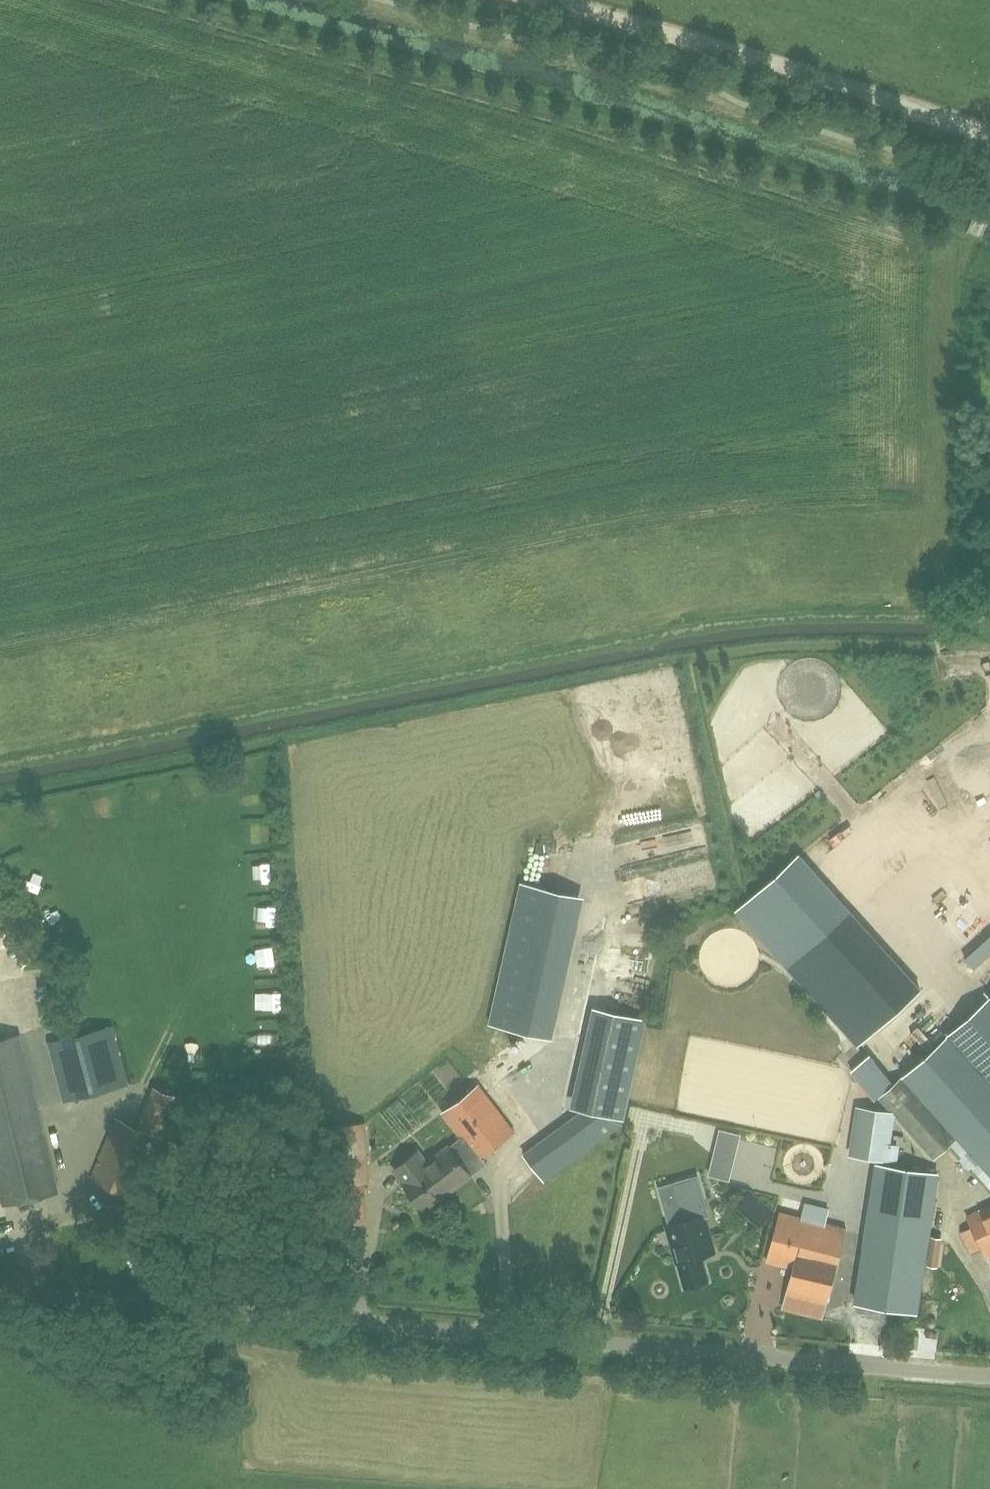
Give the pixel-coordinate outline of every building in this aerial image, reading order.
[(977,785),(989,785),(989,772),(977,772),(977,785)] [(491,1024),(532,1033),(563,893),(522,883),(491,1024)] [(989,951),(989,938),(980,947),(986,954),(989,951)] [(903,1077),(958,1137),(989,1173),(989,999),(903,1077)] [(63,1100),(129,1082),(113,1024),(47,1042),(63,1100)] [(58,1191),(18,1033),(0,1038),(0,1192),(3,1204),(58,1191)] [(903,1077),(879,1099),(891,1111),(894,1115),(934,1159),(948,1146),(958,1137),(903,1077)] [(116,1117),(90,1178),(133,1196),(156,1140),(162,1141),(181,1098),(154,1086),(137,1127),(116,1117)] [(470,1175),(461,1164),(474,1154),(478,1159),(514,1132),(479,1086),(443,1113),(462,1138),(427,1164),(418,1152),(395,1169),(404,1181),(404,1182),(425,1210),(470,1175)] [(365,1221),(363,1184),(370,1183),(366,1123),(325,1125),(328,1183),(331,1223),(365,1221)] [(728,1180),(739,1135),(720,1130),(709,1175),(728,1180)] [(556,1131),(524,1155),(544,1180),(575,1157),(556,1131)] [(937,1172),(876,1163),(855,1303),(916,1312),(937,1172)] [(698,1177),(673,1184),(683,1222),(668,1226),(678,1262),(686,1287),(707,1281),(700,1256),(714,1252),(704,1217),(709,1216),(698,1177)] [(967,1217),(987,1258),(989,1257),(989,1206),(967,1217)] [(793,1268),(786,1294),(826,1303),(846,1229),(780,1212),(767,1261),(793,1268)]
